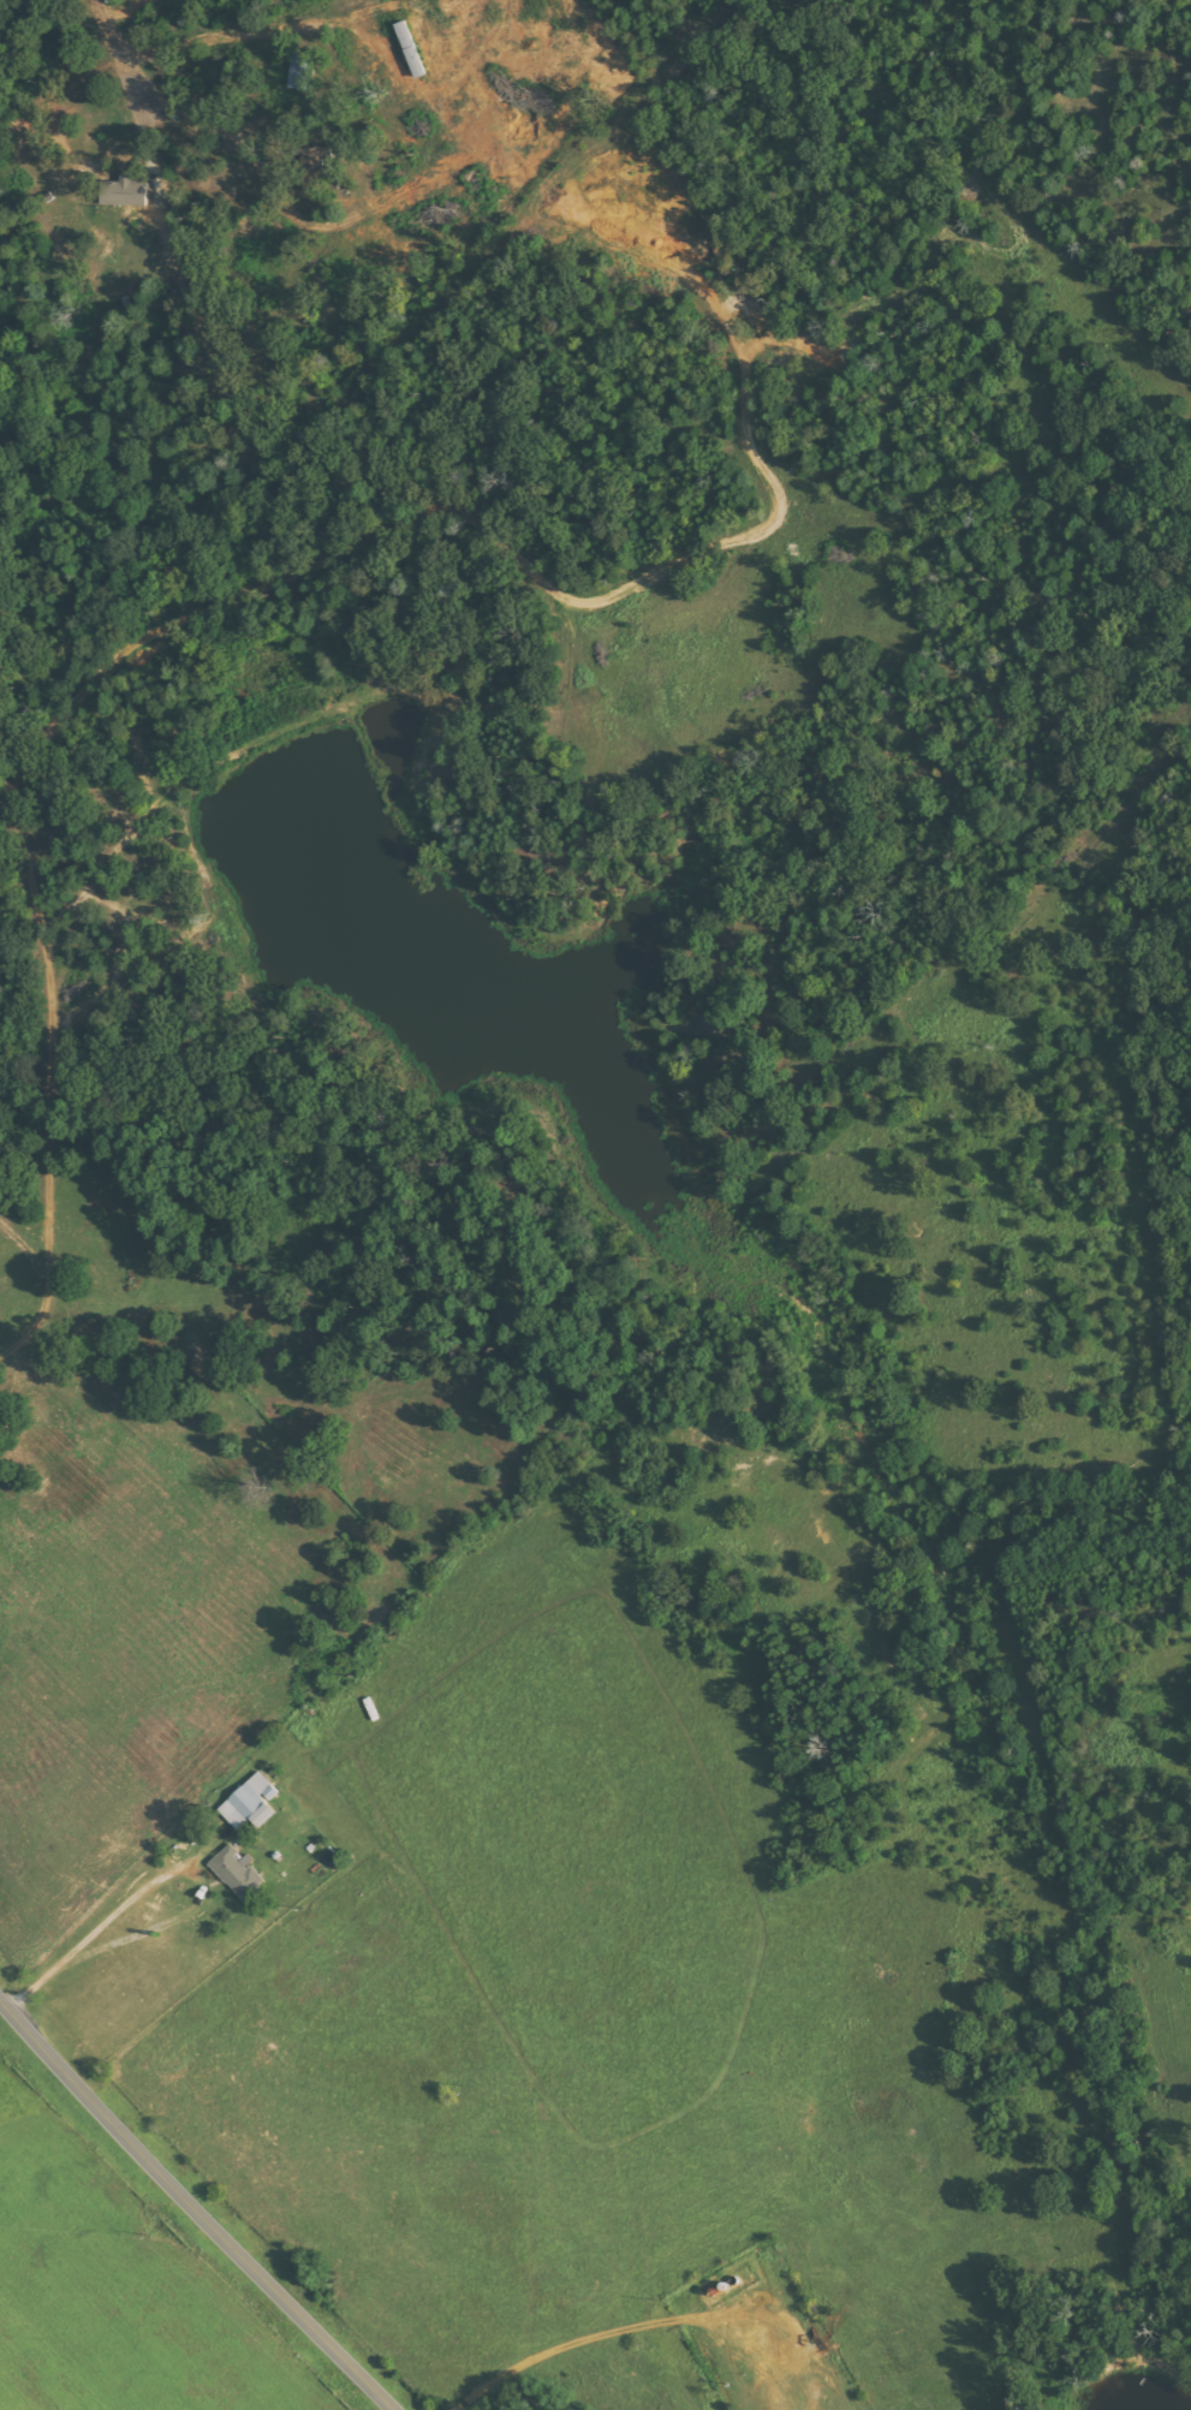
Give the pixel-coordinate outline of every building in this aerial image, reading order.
[(291,89),(313,91),(318,55),(295,52),(291,89)] [(141,176),(125,176),(125,182),(107,181),(106,205),(151,207),(152,183),(141,183),(141,176)] [(220,1810),(239,1831),(253,1818),(262,1828),(280,1812),(271,1802),(281,1793),(262,1772),(220,1810)] [(244,1856),(232,1844),(211,1865),(248,1903),(271,1882),(245,1855),(244,1856)]
